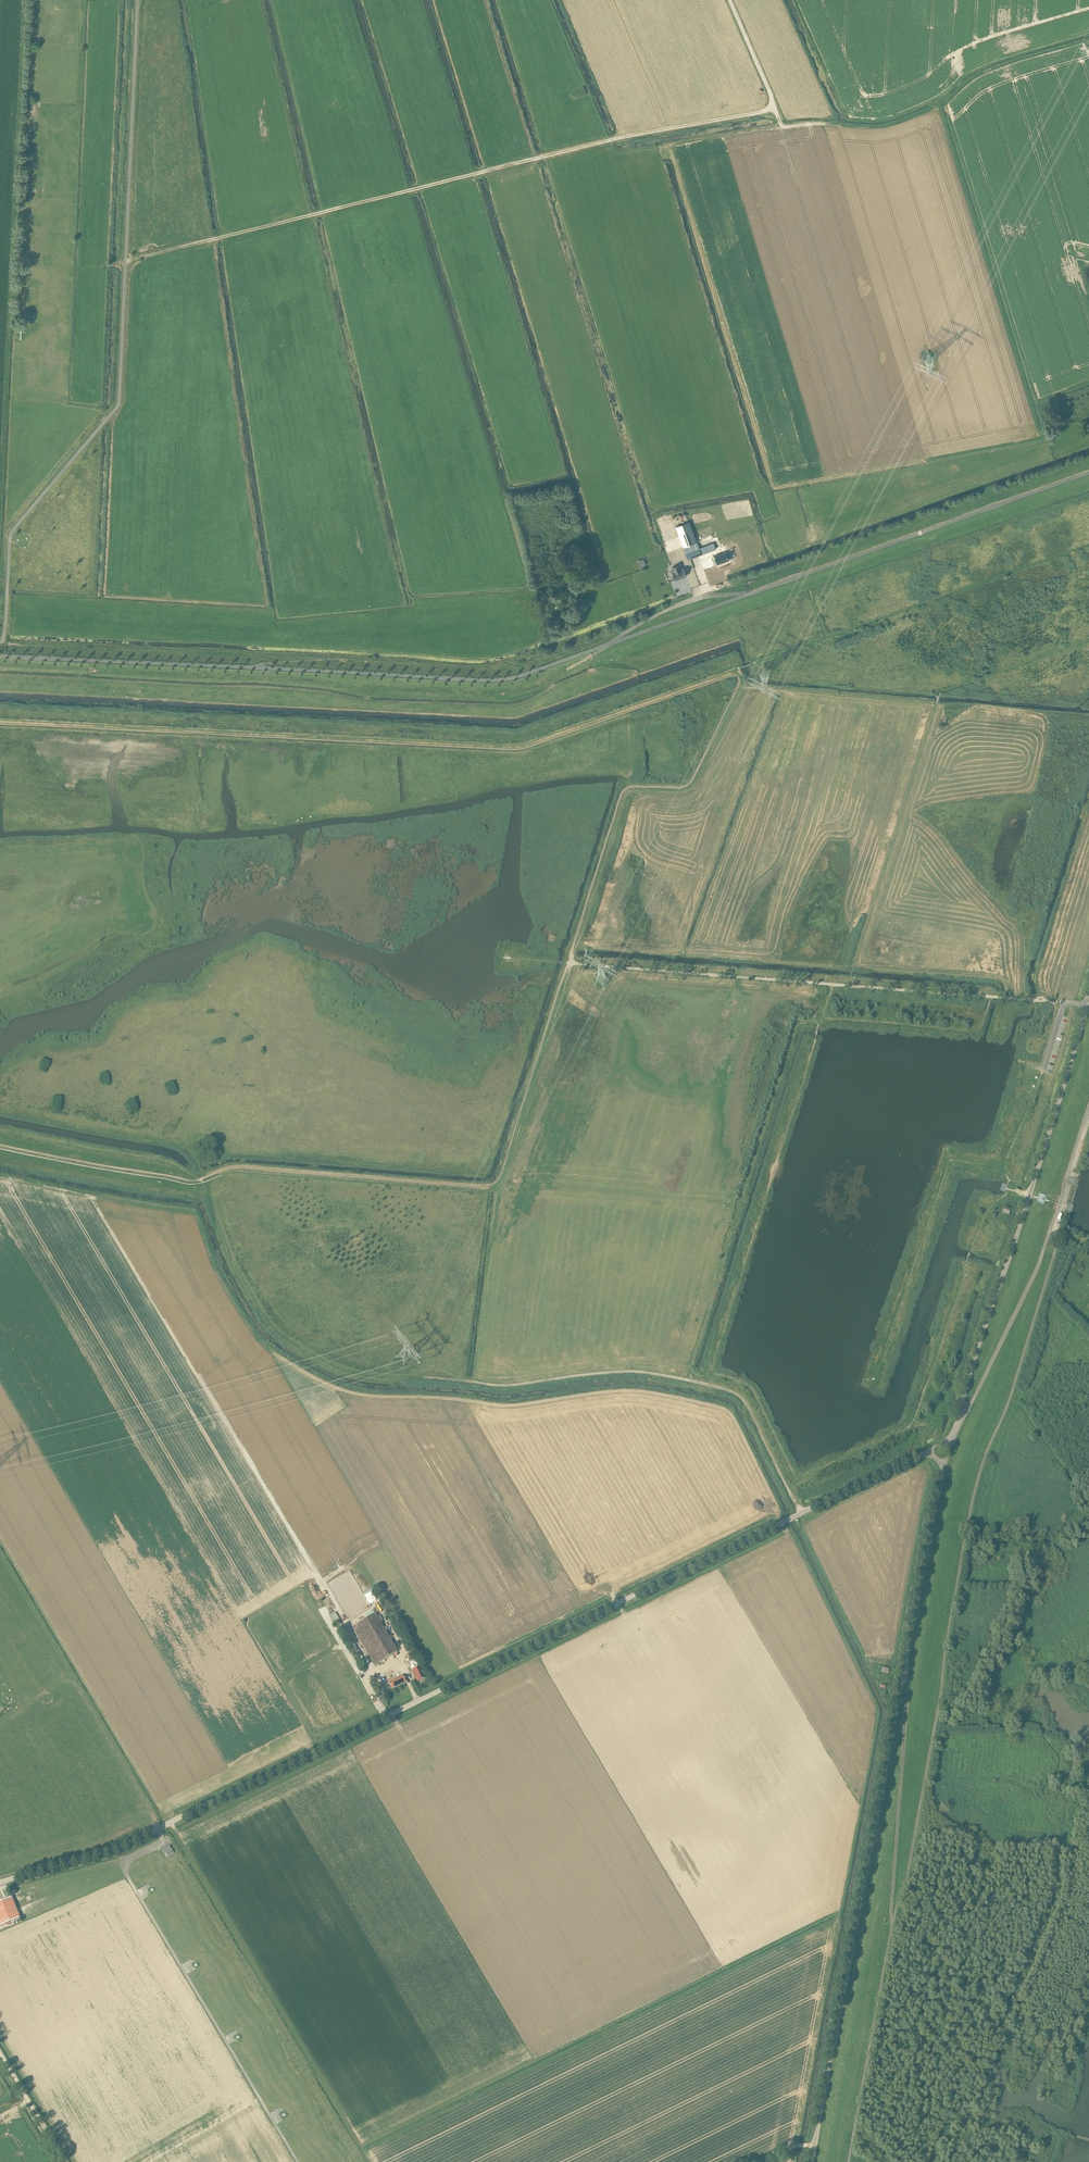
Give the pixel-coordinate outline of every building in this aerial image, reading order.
[(700,555),(716,549),(714,543),(699,548),(698,544),(697,542),(689,521),(675,526),(684,547),(688,559),(693,558),(696,557),(700,555)] [(718,564),(729,560),(726,552),(715,556),(718,564)] [(680,564),(672,567),(674,572),(672,572),(675,580),(687,576),(684,568),(682,569),(680,564)] [(375,1665),(397,1652),(375,1614),(352,1627),(375,1665)] [(412,1671),(417,1681),(418,1681),(418,1682),(421,1680),(421,1679),(425,1678),(419,1667),(412,1671)] [(402,1675),(388,1682),(392,1688),(405,1681),(402,1675)] [(0,1902),(0,1925),(19,1918),(11,1897),(0,1902)]
